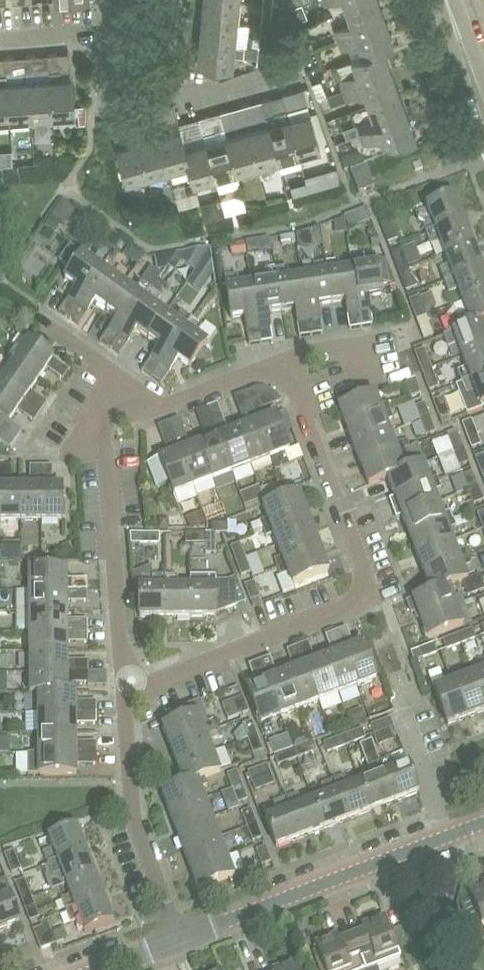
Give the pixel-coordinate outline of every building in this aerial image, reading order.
[(239,1),(233,0),(204,0),(202,18),(237,22),(239,1)] [(386,20),(379,0),(372,0),(347,9),(352,23),(336,29),(339,38),(386,20)] [(372,0),(344,0),(347,9),(372,0)] [(272,9),(263,8),(261,24),(271,25),(272,9)] [(237,22),(202,18),(200,40),(235,44),(237,22)] [(383,47),(384,47),(395,43),(386,20),(339,38),(343,48),(359,42),(364,54),(383,47)] [(260,30),(259,46),(268,47),(270,30),(260,30)] [(245,45),(235,44),(200,40),(198,62),(233,65),(234,54),(244,55),(245,45)] [(267,63),(268,47),(259,46),(257,62),(267,63)] [(392,69),(384,47),(383,47),(364,54),(352,58),(357,71),(340,78),(344,87),(392,69)] [(53,115),(74,114),(72,78),(61,79),(60,69),(58,69),(57,53),(48,53),(50,79),(53,115)] [(27,55),(28,71),(37,70),(36,54),(27,55)] [(5,57),(6,73),(16,72),(15,56),(5,57)] [(370,104),(400,92),(392,69),(344,87),(347,97),(365,90),(370,104)] [(10,119),(7,83),(6,74),(0,74),(0,120),(10,119)] [(53,115),(50,79),(28,81),(31,117),(53,115)] [(31,117),(28,81),(7,83),(10,119),(31,117)] [(283,93),(288,110),(297,108),(292,91),(283,93)] [(400,92),(370,104),(374,117),(357,123),(361,133),(408,115),(400,92)] [(270,124),(280,159),(300,153),(291,118),(281,121),(279,113),(276,113),(271,96),(262,99),(269,124),(270,124)] [(251,102),(242,104),(247,121),(256,119),(251,102)] [(154,108),(161,133),(170,168),(191,163),(187,147),(185,139),(182,128),(173,130),(170,122),(168,122),(163,106),(154,108)] [(231,108),(222,110),(226,127),(235,125),(231,108)] [(147,129),(142,112),(133,114),(138,131),(147,129)] [(311,112),(291,118),(300,153),(321,148),(311,112)] [(386,149),(416,138),(408,115),(361,133),(364,142),(381,136),(386,149)] [(111,120),(118,145),(128,180),(150,174),(140,139),(131,142),(129,134),(125,135),(121,117),(111,120)] [(182,128),(185,139),(194,136),(189,119),(180,122),(182,128)] [(270,124),(269,124),(249,130),(259,165),(280,159),(270,124)] [(205,132),(208,141),(217,176),(238,171),(228,135),(220,138),(217,129),(214,129),(205,132)] [(238,171),(259,165),(249,130),(228,135),(238,171)] [(170,168),(161,133),(140,139),(150,174),(170,168)] [(196,182),(217,176),(208,141),(187,147),(191,163),(196,182)] [(350,171),(358,193),(374,188),(366,165),(350,171)] [(333,184),(341,182),(337,169),(330,171),(333,184)] [(241,195),(234,196),(236,208),(244,207),(241,195)] [(425,235),(464,219),(455,195),(425,207),(430,219),(421,223),(425,235)] [(54,234),(61,223),(64,225),(74,210),(62,201),(44,228),(54,234)] [(344,217),(349,228),(356,225),(351,214),(344,217)] [(473,243),(464,219),(425,235),(430,246),(439,243),(444,255),(473,243)] [(380,223),(388,243),(398,239),(390,220),(380,223)] [(310,230),(295,234),(296,241),(311,239),(310,230)] [(282,245),(296,243),(294,235),(281,237),(282,245)] [(269,238),(261,239),(263,252),(271,251),(269,238)] [(232,255),(245,252),(244,243),(231,245),(232,255)] [(443,282),(482,267),(473,243),(444,255),(448,266),(439,270),(443,282)] [(59,311),(68,318),(108,261),(98,253),(92,260),(82,253),(81,254),(70,246),(60,260),(71,269),(64,278),(76,287),(59,311)] [(185,257),(198,266),(210,249),(209,247),(189,251),(185,257)] [(209,279),(213,272),(210,249),(198,266),(195,269),(209,279)] [(398,272),(408,269),(401,249),(391,252),(398,272)] [(161,268),(166,267),(176,254),(159,256),(161,268)] [(352,268),(361,327),(373,325),(368,297),(382,295),(380,284),(377,260),(376,254),(363,256),(364,266),(352,268)] [(385,259),(377,260),(380,284),(389,283),(385,259)] [(325,262),(332,302),(344,300),(349,329),(361,327),(352,268),(339,270),(337,260),(325,262)] [(108,261),(68,318),(78,325),(95,301),(106,309),(124,283),(114,275),(119,268),(108,261)] [(302,276),(311,335),(322,333),(318,305),(332,302),(325,262),(312,264),(314,274),(302,276)] [(482,267),(443,282),(448,294),(457,290),(462,302),(483,293),(483,272),(482,267)] [(275,270),(281,310),(294,308),(299,337),(311,335),(302,276),(289,278),(288,268),(275,270)] [(408,269),(398,272),(405,291),(415,287),(408,269)] [(268,312),(281,310),(275,270),(250,274),(251,283),(261,342),(272,341),(268,312)] [(261,342),(251,283),(239,285),(237,275),(224,277),(230,318),(244,316),(248,344),(261,342)] [(100,340),(109,347),(150,290),(140,282),(134,290),(124,283),(106,309),(117,316),(100,340)] [(147,338),(165,312),(155,305),(160,297),(150,290),(109,347),(119,354),(136,330),(147,338)] [(416,320),(426,316),(426,315),(433,312),(431,308),(436,306),(431,293),(419,297),(418,296),(409,300),(416,320)] [(481,322),(483,321),(483,293),(462,302),(466,314),(457,318),(461,329),(481,322)] [(141,369),(151,376),(191,319),(181,312),(175,319),(165,312),(147,338),(158,345),(141,369)] [(426,316),(416,320),(424,338),(433,335),(426,316)] [(191,319),(151,376),(161,383),(178,359),(189,367),(195,358),(203,347),(207,342),(196,334),(201,326),(191,319)] [(201,326),(196,334),(207,342),(216,330),(205,322),(202,327),(201,326)] [(483,348),(483,331),(481,322),(461,329),(442,336),(447,349),(456,345),(461,357),(483,348)] [(8,358),(38,379),(46,367),(63,379),(69,370),(56,361),(57,361),(28,340),(20,351),(15,348),(8,358)] [(203,347),(195,358),(201,362),(212,358),(209,352),(203,347)] [(483,376),(483,348),(461,357),(465,369),(457,372),(461,384),(483,376)] [(422,372),(432,368),(424,349),(414,352),(422,372)] [(404,352),(390,351),(390,366),(404,366),(404,352)] [(38,379),(8,358),(0,368),(6,372),(0,380),(0,383),(40,411),(47,402),(30,391),(38,379)] [(432,368),(422,372),(429,391),(439,387),(432,368)] [(461,384),(457,386),(467,414),(483,408),(481,404),(483,403),(483,376),(461,384)] [(421,394),(416,378),(405,382),(411,397),(421,394)] [(0,383),(0,415),(9,421),(17,409),(34,421),(40,411),(0,383)] [(244,392),(269,458),(289,450),(275,414),(266,417),(263,408),(281,401),(276,394),(270,389),(262,387),(254,388),(244,392)] [(236,429),(250,465),(269,458),(244,392),(233,396),(245,425),(236,429)] [(392,407),(412,402),(409,392),(389,398),(392,407)] [(339,408),(346,428),(390,411),(386,403),(380,406),(375,394),(339,408)] [(433,400),(440,419),(450,416),(442,396),(433,400)] [(206,407),(231,473),(250,465),(236,429),(228,432),(217,403),(206,407)] [(412,424),(421,421),(430,418),(424,403),(406,410),(412,424)] [(198,443),(212,480),(231,473),(206,407),(195,411),(206,440),(198,443)] [(354,447),(390,433),(386,422),(392,419),(390,411),(346,428),(354,447)] [(168,422),(193,487),(212,480),(198,443),(189,447),(178,418),(168,422)] [(430,418),(421,421),(427,435),(436,432),(430,418)] [(481,444),(472,419),(461,423),(471,448),(481,444)] [(193,487),(168,422),(157,426),(168,455),(160,458),(174,494),(193,487)] [(361,466),(404,449),(401,441),(394,444),(390,433),(354,447),(361,466)] [(453,452),(463,448),(457,433),(447,437),(453,452)] [(447,437),(432,443),(438,458),(453,452),(447,437)] [(463,448),(453,452),(459,466),(469,462),(463,448)] [(387,478),(404,471),(400,460),(407,457),(404,449),(361,466),(368,485),(387,478)] [(483,476),(483,453),(475,457),(482,477),(483,476)] [(395,498),(438,481),(435,472),(428,475),(423,464),(404,471),(387,478),(395,498)] [(20,485),(11,485),(11,466),(0,466),(0,520),(20,520),(20,485)] [(41,520),(41,466),(29,466),(30,485),(20,485),(20,520),(41,520)] [(41,520),(62,520),(62,485),(52,485),(52,466),(41,466),(41,520)] [(469,491),(478,487),(472,471),(463,475),(469,491)] [(441,488),(438,481),(395,498),(398,505),(392,508),(397,519),(402,517),(438,503),(434,491),(441,488)] [(478,487),(469,491),(474,504),(483,500),(478,487)] [(262,529),(306,513),(298,493),(262,507),(267,519),(260,522),(262,529)] [(409,536),(452,519),(449,511),(442,513),(438,503),(402,517),(409,536)] [(277,546),(313,532),(306,513),(262,529),(266,537),(273,535),(277,546)] [(416,554),(452,540),(448,529),(455,527),(452,519),(409,536),(416,554)] [(215,533),(228,533),(228,523),(211,522),(211,533),(215,533)] [(131,534),(131,544),(160,542),(160,532),(131,534)] [(277,568),(320,551),(313,532),(277,546),(281,557),(274,560),(277,568)] [(185,533),(185,543),(205,543),(205,533),(185,533)] [(205,533),(205,543),(206,552),(215,552),(215,533),(211,533),(205,533)] [(452,540),(416,554),(424,574),(467,557),(464,549),(457,551),(452,540)] [(236,561),(245,558),(240,543),(230,546),(236,561)] [(292,585),(328,571),(320,551),(277,568),(280,576),(287,573),(292,585)] [(462,567),(470,564),(467,557),(424,574),(431,593),(448,586),(449,587),(467,580),(462,567)] [(251,572),(245,558),(236,561),(241,575),(251,572)] [(67,569),(58,569),(58,561),(27,561),(28,591),(87,590),(86,578),(67,578),(67,569)] [(470,577),(476,592),(483,589),(483,585),(479,574),(470,577)] [(164,577),(165,617),(190,617),(190,586),(177,586),(177,576),(164,577)] [(189,576),(190,586),(190,617),(216,616),(216,613),(245,601),(235,577),(227,580),(215,580),(215,576),(189,576)] [(165,617),(164,577),(152,577),(152,587),(139,587),(139,617),(165,617)] [(254,581),(245,585),(251,600),(260,596),(254,581)] [(0,584),(0,606),(14,605),(13,583),(0,584)] [(431,593),(407,602),(411,614),(417,612),(420,619),(463,603),(460,595),(453,598),(449,587),(448,586),(431,593)] [(28,611),(68,610),(67,602),(87,601),(87,590),(28,591),(28,611)] [(463,603),(420,619),(427,638),(463,625),(458,613),(466,610),(463,603)] [(28,631),(87,631),(87,619),(68,619),(68,610),(28,611),(28,631)] [(356,686),(376,679),(362,643),(353,646),(346,627),(335,632),(356,686)] [(457,634),(460,644),(476,638),(472,629),(457,634)] [(28,652),(68,651),(68,643),(87,643),(87,631),(28,631),(28,652)] [(337,694),(356,686),(335,632),(325,635),(332,654),(323,657),(337,694)] [(446,649),(460,644),(457,634),(443,640),(446,649)] [(337,694),(323,657),(314,661),(307,642),(297,646),(318,701),(337,694)] [(414,661),(422,658),(437,653),(433,643),(411,652),(414,661)] [(298,708),(318,701),(297,646),(286,650),(293,669),(285,672),(298,708)] [(29,672),(87,672),(87,660),(68,660),(68,651),(28,652),(29,672)] [(269,657),(259,661),(279,716),(298,708),(285,672),(276,675),(269,657)] [(480,662),(483,670),(471,674),(483,709),(483,660),(480,662)] [(260,723),(279,716),(259,661),(248,665),(255,684),(246,687),(260,723)] [(466,718),(483,711),(483,709),(471,674),(460,678),(457,671),(449,674),(466,718)] [(37,693),(68,692),(68,684),(87,684),(87,672),(29,672),(29,693),(37,693)] [(446,725),(466,718),(449,674),(441,677),(444,684),(432,689),(446,725)] [(37,713),(96,712),(96,701),(76,701),(76,692),(68,692),(37,693),(37,713)] [(248,712),(243,696),(233,700),(239,715),(248,712)] [(363,705),(357,707),(362,720),(368,718),(363,705)] [(37,733),(76,733),(76,724),(96,724),(96,712),(37,713),(37,733)] [(169,747),(205,734),(216,729),(213,721),(202,725),(198,714),(162,728),(169,747)] [(393,726),(390,717),(370,724),(374,734),(393,726)] [(248,739),(257,735),(252,720),(242,724),(248,739)] [(361,728),(342,735),(346,745),(365,737),(361,728)] [(176,766),(213,753),(208,741),(219,737),(216,729),(205,734),(169,747),(176,766)] [(37,753),(96,753),(96,741),(76,741),(76,733),(37,733),(37,753)] [(286,734),(279,737),(284,750),(291,747),(286,734)] [(257,735),(248,739),(253,753),(263,750),(257,735)] [(327,752),(346,745),(342,735),(323,742),(327,752)] [(293,748),(296,757),(316,750),(313,740),(293,748)] [(359,745),(368,768),(371,777),(360,781),(371,810),(394,801),(380,763),(371,740),(359,745)] [(278,764),(296,757),(293,748),(274,755),(278,764)] [(96,753),(37,753),(28,753),(28,774),(76,773),(76,765),(96,764),(96,753)] [(176,766),(183,784),(184,785),(197,780),(198,781),(204,778),(220,772),(213,753),(176,766)] [(394,801),(418,792),(407,763),(395,768),(391,759),(380,763),(394,801)] [(270,773),(267,764),(248,772),(251,780),(270,773)] [(232,789),(242,785),(237,770),(227,774),(232,789)] [(371,810),(360,781),(348,786),(344,777),(333,781),(347,819),(371,810)] [(161,793),(168,813),(205,799),(201,788),(207,785),(204,778),(198,781),(197,780),(184,785),(183,784),(161,793)] [(279,778),(261,781),(263,797),(281,794),(279,778)] [(313,800),(324,828),(347,819),(333,781),(321,786),(324,795),(313,800)] [(242,785),(232,789),(238,803),(248,799),(242,785)] [(286,799),(300,837),(324,828),(313,800),(300,804),(297,795),(286,799)] [(175,831),(212,817),(205,799),(168,813),(175,831)] [(300,837),(286,799),(273,804),(277,813),(265,818),(276,847),(300,837)] [(247,826),(256,822),(251,808),(241,812),(247,826)] [(175,831),(183,850),(219,836),(212,817),(175,831)] [(256,822),(247,826),(252,841),(262,837),(256,822)] [(47,866),(86,851),(76,827),(47,838),(51,850),(43,854),(47,866)] [(187,862),(190,870),(226,856),(219,836),(183,850),(187,862)] [(271,862),(265,846),(256,850),(262,865),(271,862)] [(4,854),(11,873),(21,869),(14,850),(4,854)] [(64,886),(95,875),(86,851),(47,866),(52,878),(60,875),(64,886)] [(242,851),(232,854),(236,870),(247,868),(242,851)] [(229,862),(226,856),(190,870),(198,889),(234,875),(229,862)] [(95,875),(64,886),(69,897),(61,900),(65,912),(104,898),(95,875)] [(15,882),(22,902),(32,898),(25,878),(15,882)] [(19,923),(9,895),(12,894),(6,880),(0,882),(0,931),(19,923)] [(483,924),(483,882),(467,889),(481,925),(483,924)] [(32,898),(22,902),(30,921),(39,917),(32,898)] [(84,933),(113,922),(104,898),(65,912),(70,924),(79,921),(84,933)] [(352,935),(366,969),(401,956),(385,914),(361,923),(364,930),(352,935)] [(33,930),(41,949),(56,943),(47,920),(40,922),(42,926),(33,930)] [(352,935),(341,939),(338,932),(314,941),(325,969),(365,969),(366,969),(352,935)] [(295,959),(271,968),(272,969),(299,969),(295,959)]
